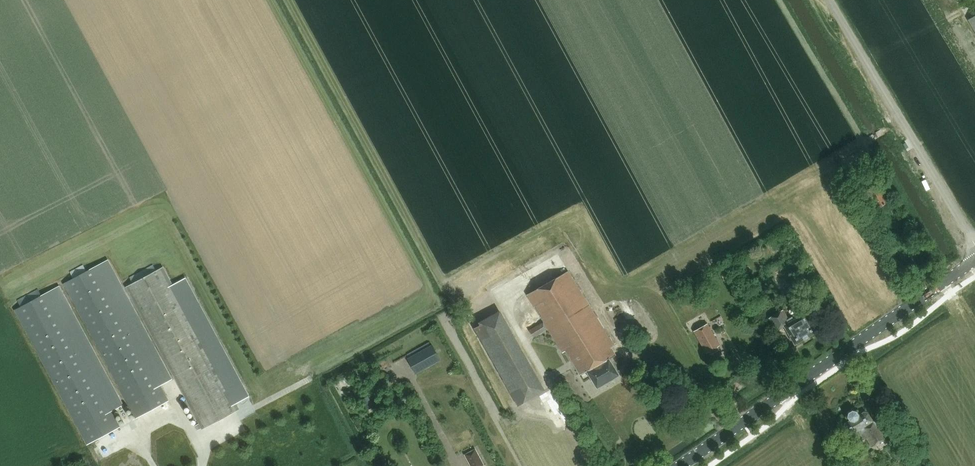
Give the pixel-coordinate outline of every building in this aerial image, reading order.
[(876,208),(887,201),(884,195),(885,195),(877,182),(864,190),(876,208)] [(137,419),(170,401),(159,379),(169,374),(108,260),(64,284),(137,419)] [(174,285),(164,267),(127,287),(203,428),(203,429),(241,409),(238,405),(251,398),(186,278),(174,285)] [(609,359),(615,355),(610,348),(614,346),(567,270),(527,295),(543,322),(529,330),(534,337),(548,329),(562,353),(565,351),(579,374),(586,370),(596,387),(618,374),(609,359)] [(88,445),(121,427),(112,409),(122,403),(59,286),(15,310),(88,445)] [(541,392),(499,309),(472,322),(513,405),(541,392)] [(795,345),(817,332),(806,314),(797,319),(795,316),(789,320),(783,310),(769,319),(777,331),(784,327),(795,345)] [(717,347),(720,345),(707,324),(694,331),(707,353),(709,351),(711,354),(718,350),(717,347)] [(417,372),(441,360),(433,345),(409,358),(417,372)] [(368,396),(360,401),(364,406),(371,401),(368,396)] [(871,445),(886,436),(877,422),(876,423),(874,419),(872,420),(867,413),(863,411),(858,414),(856,410),(851,408),(849,410),(847,416),(848,420),(844,422),(843,426),(853,442),(862,437),(859,432),(862,430),(871,445)] [(485,465),(476,449),(464,455),(470,465),(483,465),(485,465)]
